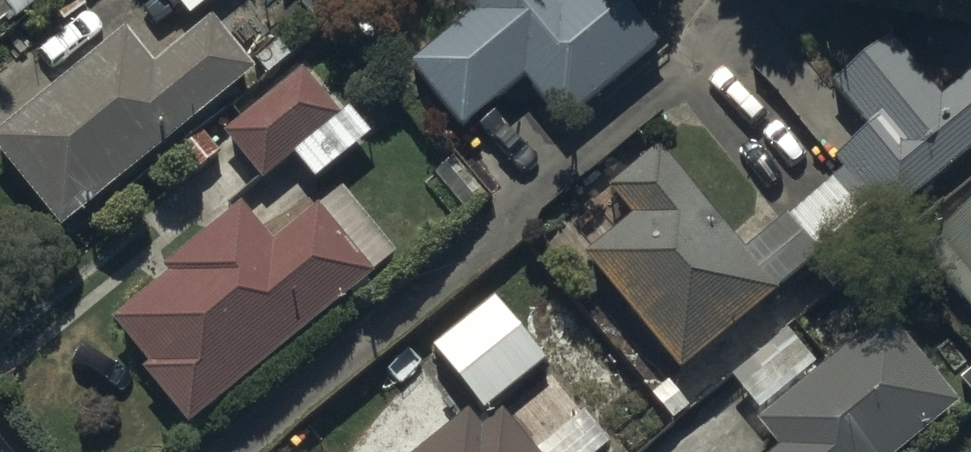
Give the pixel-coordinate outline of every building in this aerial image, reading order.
[(13,23),(22,33),(56,0),(0,0),(0,36),(13,23)] [(464,142),(527,93),(563,139),(659,63),(610,0),(572,0),(561,9),(554,0),(492,0),(466,21),(472,29),(412,76),(464,142)] [(256,85),(214,35),(157,82),(126,45),(0,151),(0,167),(65,245),(256,85)] [(871,223),(875,219),(889,234),(970,163),(970,89),(945,111),(890,47),(832,97),(871,142),(838,171),(846,180),(839,187),(835,190),(778,240),(748,265),(662,163),(610,206),(634,233),(587,273),(684,389),(782,307),(779,303),(810,277),(819,270),(871,223)] [(305,82),(224,143),(262,193),(296,167),(315,191),(371,148),(348,118),(338,125),(305,82)] [(334,183),(255,231),(244,218),(168,282),(173,288),(114,337),(150,379),(143,385),(190,441),(353,304),(359,312),(379,294),(373,287),(397,265),(345,203),(349,200),(334,183)] [(920,257),(970,320),(970,216),(920,257)] [(496,311),(435,361),(486,423),(547,373),(496,311)] [(798,327),(730,385),(744,401),(733,411),(745,426),(756,417),(762,424),(830,366),(798,327)] [(958,414),(882,327),(760,433),(776,451),(915,451),(958,414)] [(503,432),(485,447),(470,430),(444,451),(519,451),(503,432)]
